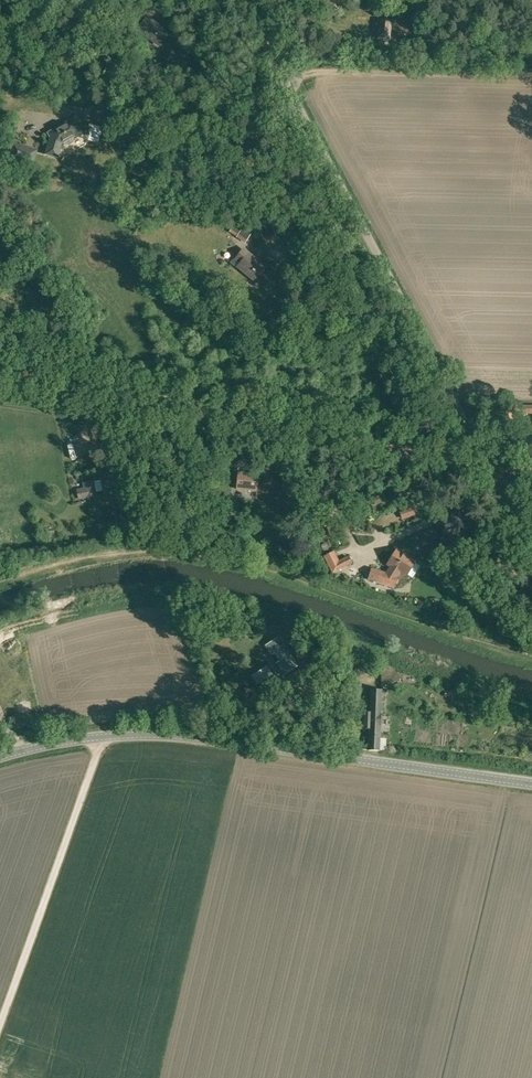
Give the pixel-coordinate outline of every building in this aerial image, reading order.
[(160,45),(169,33),(161,27),(160,29),(146,18),(137,29),(152,40),(153,40),(160,45)] [(390,40),(390,37),(389,37),(391,21),(381,20),(380,29),(379,29),(378,39),(390,40)] [(337,37),(331,40),(337,53),(349,47),(344,36),(338,39),(337,37)] [(57,128),(48,133),(51,138),(46,154),(57,157),(61,144),(62,143),(65,144),(68,144),(72,142),(74,139),(74,136),(75,136),(87,139),(90,129),(75,124),(72,120),(64,125),(61,124),(58,126),(57,128)] [(23,149),(23,147),(13,144),(9,159),(32,165),(36,152),(23,149)] [(239,234),(237,237),(245,242),(250,235),(236,226),(233,230),(239,234)] [(257,277),(265,267),(257,260),(257,261),(243,250),(236,258),(241,263),(237,267),(244,272),(245,272),(250,276),(253,272),(257,275),(257,276),(257,277)] [(237,489),(256,491),(258,474),(239,472),(237,489)] [(83,482),(84,488),(77,489),(78,498),(95,495),(95,491),(101,490),(99,479),(93,481),(93,480),(83,482)] [(415,509),(403,512),(404,519),(417,515),(415,509)] [(332,533),(344,528),(342,522),(329,527),(332,533)] [(387,573),(380,571),(372,569),(369,580),(394,588),(398,577),(397,577),(400,573),(406,577),(416,562),(398,549),(388,564),(391,567),(387,573)] [(340,560),(335,550),(325,554),(333,571),(353,562),(350,555),(340,560)] [(274,640),(266,645),(271,654),(274,652),(280,661),(277,663),(284,674),(297,665),(284,645),(279,648),(274,640)] [(267,667),(254,675),(258,682),(271,673),(267,667)] [(403,674),(382,667),(381,680),(403,682),(403,674)] [(379,751),(382,690),(371,689),(370,713),(366,712),(366,727),(369,727),(368,750),(379,751)]
